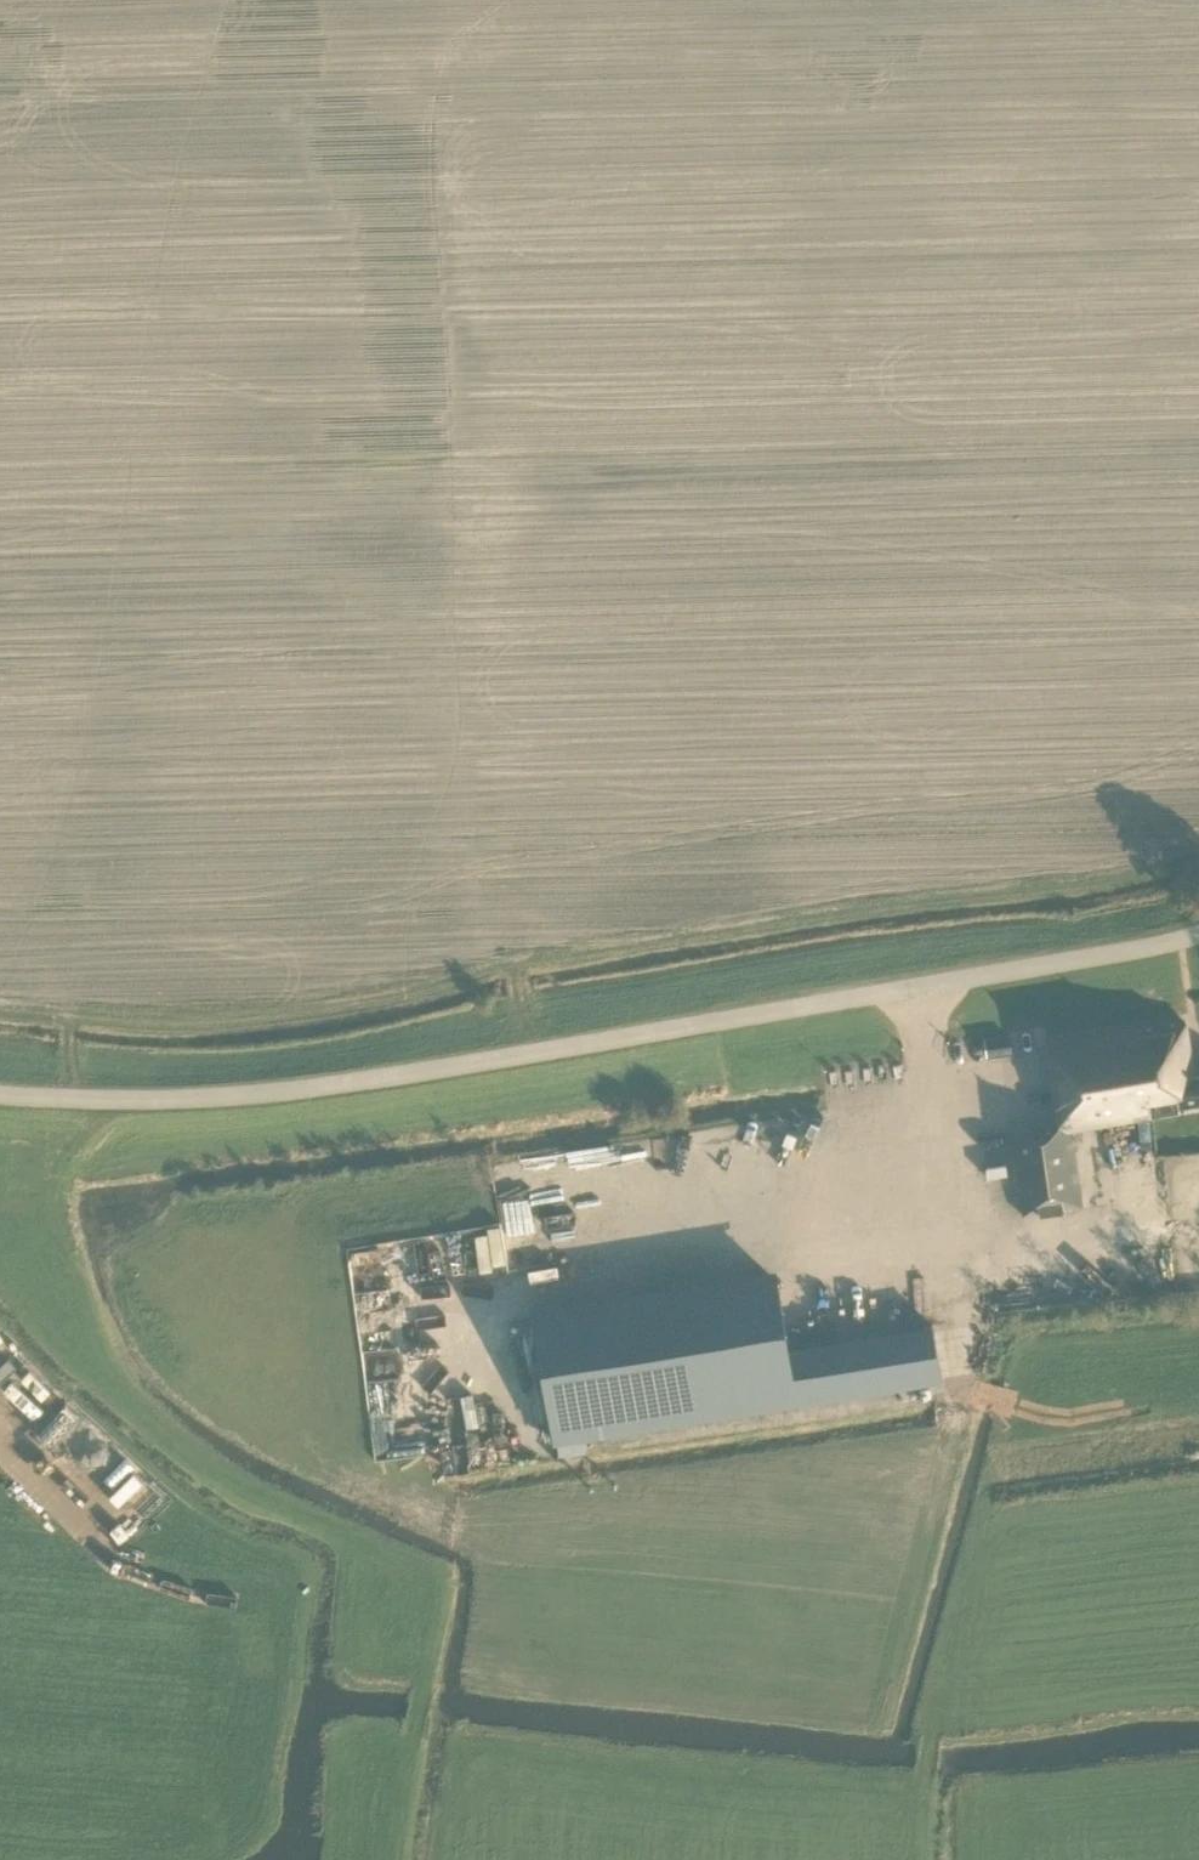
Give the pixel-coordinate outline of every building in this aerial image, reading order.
[(1028,1210),(1087,1201),(1076,1128),(1182,1111),(1181,1105),(1198,1102),(1198,1078),(1195,1079),(1186,1021),(1048,1043),(1061,1123),(1015,1130),(1028,1210)] [(986,1039),(989,1055),(1011,1052),(1009,1035),(986,1039)] [(664,1250),(665,1264),(713,1262),(712,1248),(664,1250)] [(383,1256),(383,1291),(412,1291),(413,1256),(383,1256)] [(537,1320),(556,1438),(798,1399),(790,1347),(779,1281),(537,1320)] [(986,1374),(996,1299),(983,1297),(976,1349),(960,1347),(957,1370),(986,1374)]
